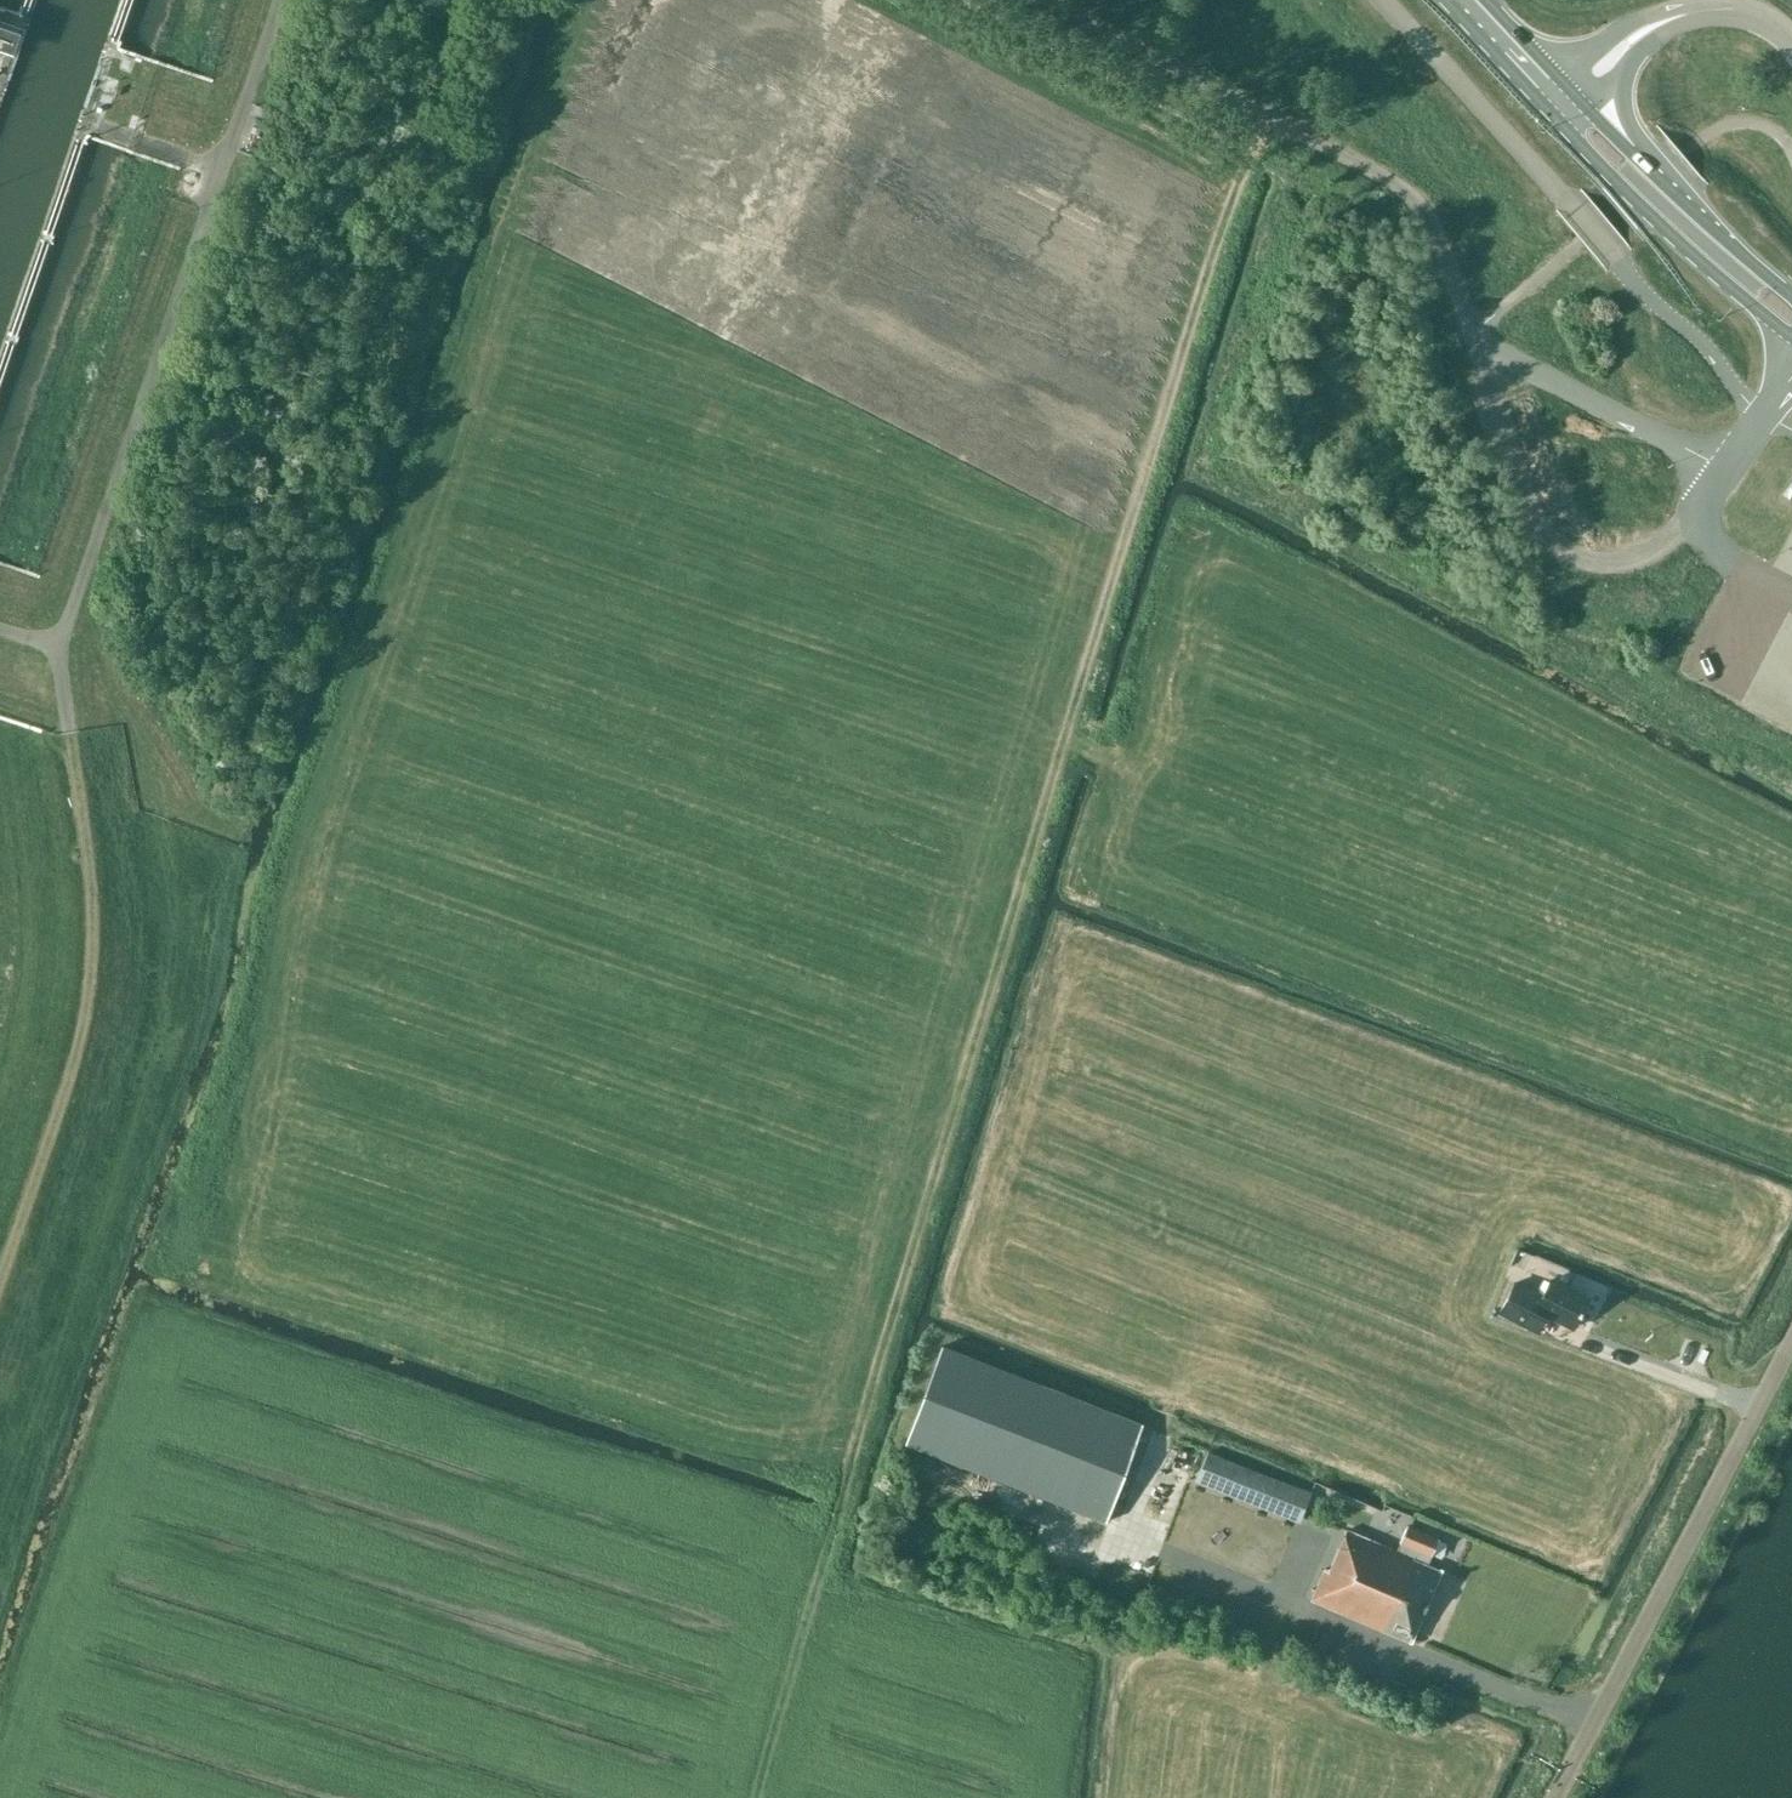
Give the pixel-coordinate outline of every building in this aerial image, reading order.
[(6,51),(12,32),(0,28),(0,49),(6,51)] [(268,110),(255,104),(251,113),(265,118),(268,110)] [(1549,1279),(1541,1294),(1514,1280),(1496,1313),(1536,1333),(1547,1314),(1572,1327),(1587,1299),(1549,1279)] [(1142,1424),(943,1347),(905,1444),(1105,1522),(1142,1424)] [(1309,1493),(1207,1452),(1195,1481),(1298,1522),(1309,1493)] [(1430,1556),(1438,1538),(1406,1525),(1399,1543),(1403,1545),(1400,1553),(1345,1529),(1328,1569),(1325,1567),(1311,1599),(1409,1641),(1440,1570),(1424,1563),(1428,1555),(1430,1556)]
